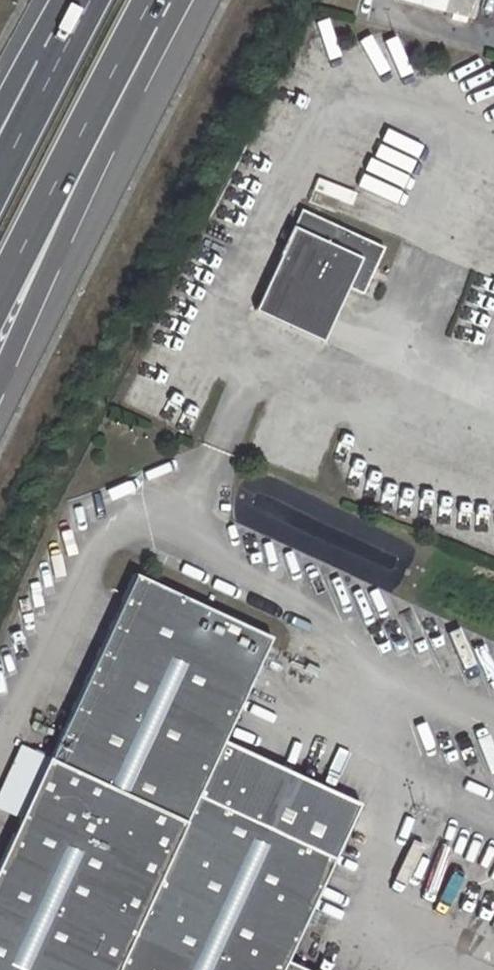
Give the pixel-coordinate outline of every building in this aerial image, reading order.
[(448,0),(422,0),(421,4),(445,11),(448,0)] [(474,18),(479,0),(448,0),(445,11),(474,18)] [(474,18),(493,24),(493,0),(479,0),(474,18)] [(336,230),(300,212),(291,229),(328,247),(336,230)] [(291,229),(265,285),(332,317),(345,291),(359,298),(381,252),(336,230),(328,247),(291,229)] [(332,317),(265,285),(252,312),(319,344),(332,317)] [(289,952),(360,794),(272,755),(247,811),(198,789),(223,733),(271,629),(132,566),(49,751),(23,809),(0,859),(0,969),(329,969),(289,952)] [(247,811),(272,755),(223,733),(198,789),(247,811)] [(49,751),(21,739),(0,784),(0,799),(23,809),(49,751)]
